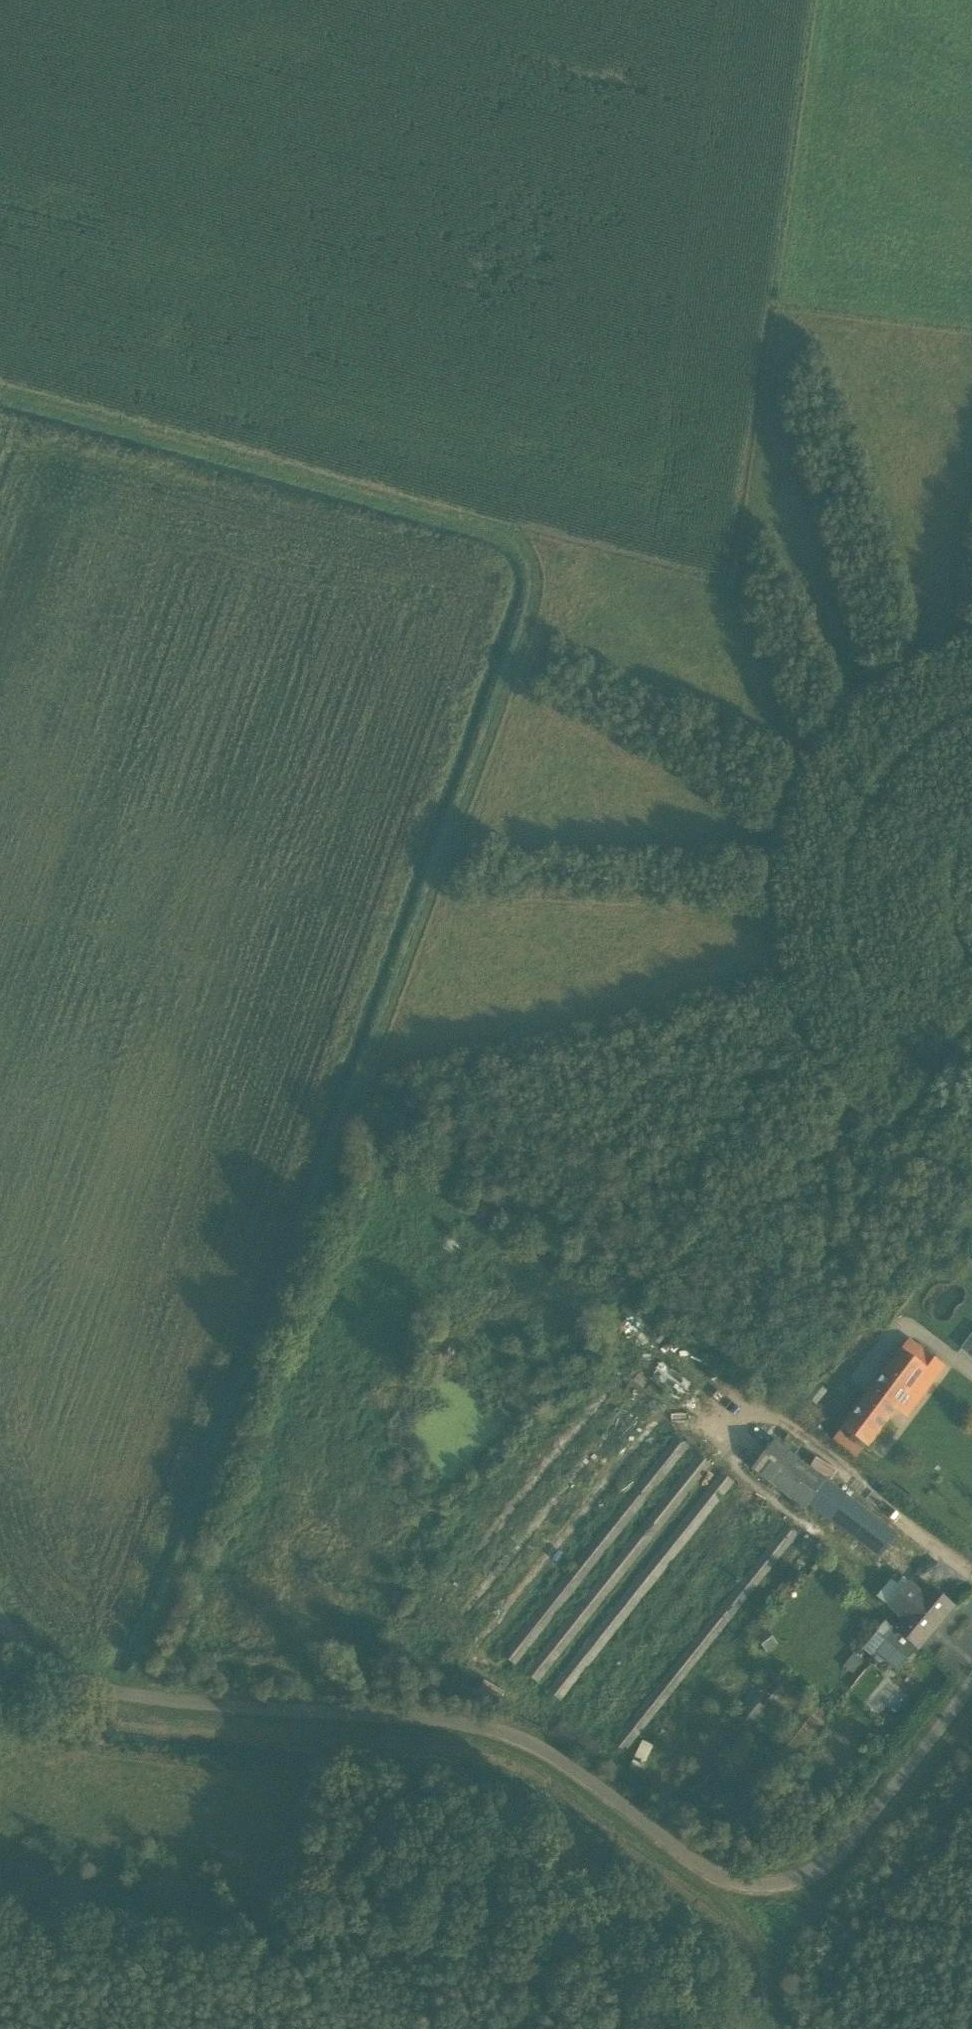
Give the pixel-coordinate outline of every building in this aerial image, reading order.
[(946,1366),(909,1338),(842,1428),(868,1447),(898,1408),(901,1410),(912,1396),(919,1401),(946,1366)] [(677,1401),(692,1384),(664,1359),(649,1376),(677,1401)] [(516,1663),(689,1446),(676,1435),(503,1653),(516,1663)] [(804,1509),(809,1503),(827,1481),(774,1439),(752,1468),(804,1509)] [(538,1682),(711,1464),(699,1453),(525,1672),(538,1682)] [(561,1700),(734,1482),(721,1472),(548,1689),(561,1700)] [(887,1548),(899,1528),(889,1521),(876,1542),(887,1548)] [(799,1533),(787,1523),(613,1741),(625,1751),(799,1533)] [(955,1606),(954,1606),(930,1586),(924,1594),(909,1582),(889,1606),(903,1618),(894,1629),(897,1631),(889,1640),(909,1657),(916,1648),(919,1650),(955,1606)] [(788,1684),(767,1668),(677,1782),(698,1798),(788,1684)] [(823,1713),(810,1703),(720,1816),(733,1827),(823,1713)] [(632,1764),(642,1769),(653,1744),(643,1740),(632,1764)] [(368,1835),(383,1840),(387,1829),(373,1824),(368,1835)]
